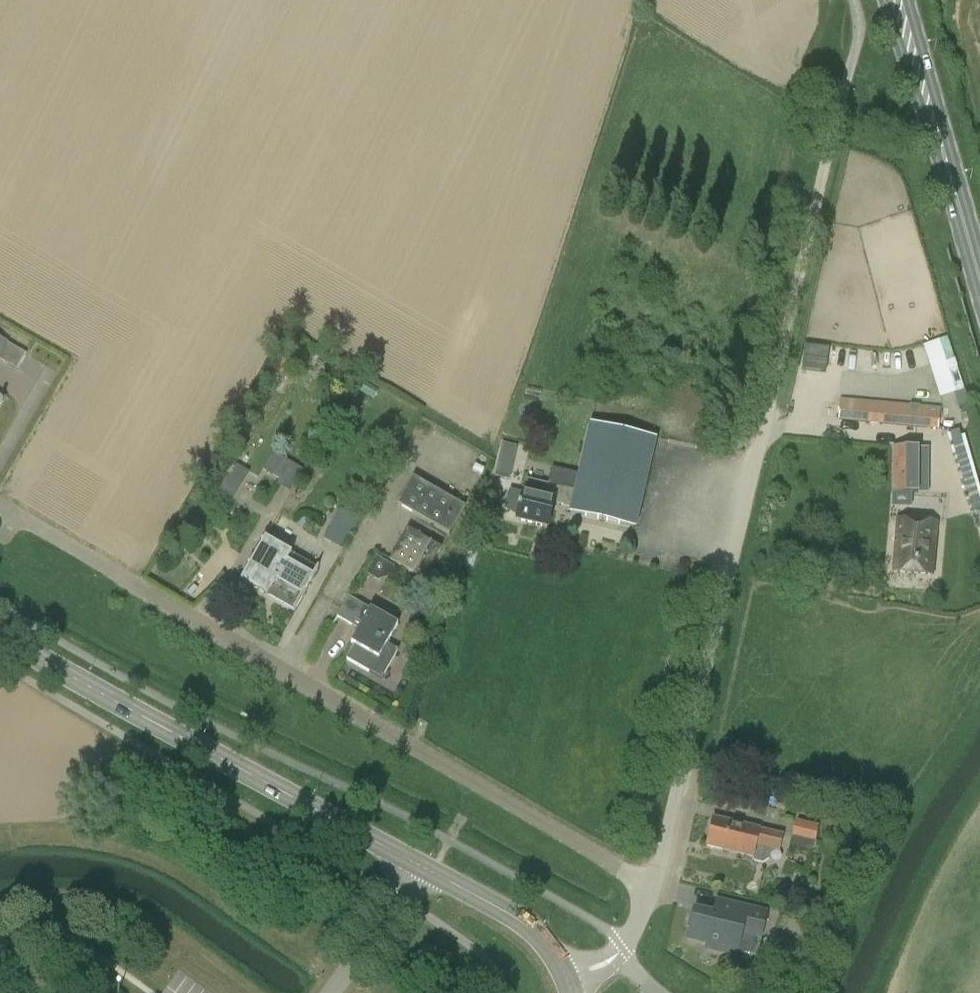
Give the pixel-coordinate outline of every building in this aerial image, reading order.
[(16,369),(25,353),(0,338),(0,360),(16,369)] [(291,362),(280,356),(273,369),(283,375),(291,362)] [(940,393),(962,389),(957,365),(936,369),(940,393)] [(378,391),(365,383),(361,390),(373,398),(378,391)] [(840,399),(838,420),(938,429),(940,408),(840,399)] [(582,474),(574,506),(573,506),(572,512),(633,526),(653,439),(592,425),(581,474),(582,474)] [(389,445),(378,438),(370,450),(381,457),(389,445)] [(918,492),(919,448),(893,447),(892,492),(918,492)] [(262,470),(279,480),(288,463),(272,453),(262,470)] [(499,460),(495,475),(510,479),(514,463),(499,460)] [(232,502),(249,474),(234,465),(217,493),(232,502)] [(552,467),(548,484),(526,479),(523,492),(509,489),(504,509),(518,516),(517,520),(547,527),(553,501),(573,506),(574,506),(582,474),(581,474),(552,467)] [(449,534),(465,507),(414,477),(398,505),(449,534)] [(328,529),(348,542),(362,517),(343,505),(328,529)] [(932,574),(936,523),(897,520),(893,571),(932,574)] [(424,579),(441,548),(408,529),(390,560),(424,579)] [(295,611),(319,569),(265,538),(241,580),(295,611)] [(389,564),(376,557),(366,575),(379,582),(391,577),(389,564)] [(348,596),(336,616),(359,629),(351,643),(353,644),(345,659),(382,680),(398,651),(387,644),(398,625),(370,609),(348,596)] [(779,853),(783,834),(713,818),(706,845),(753,856),(752,859),(754,862),(763,864),(769,859),(771,851),(779,853)] [(791,839),(814,845),(819,826),(796,820),(791,839)] [(737,952),(752,956),(757,935),(762,936),(767,915),(718,903),(715,915),(695,911),(694,915),(692,915),(689,927),(691,928),(688,939),(708,944),(707,948),(736,955),(737,952)] [(781,988),(771,984),(767,992),(779,992),(781,988)]
